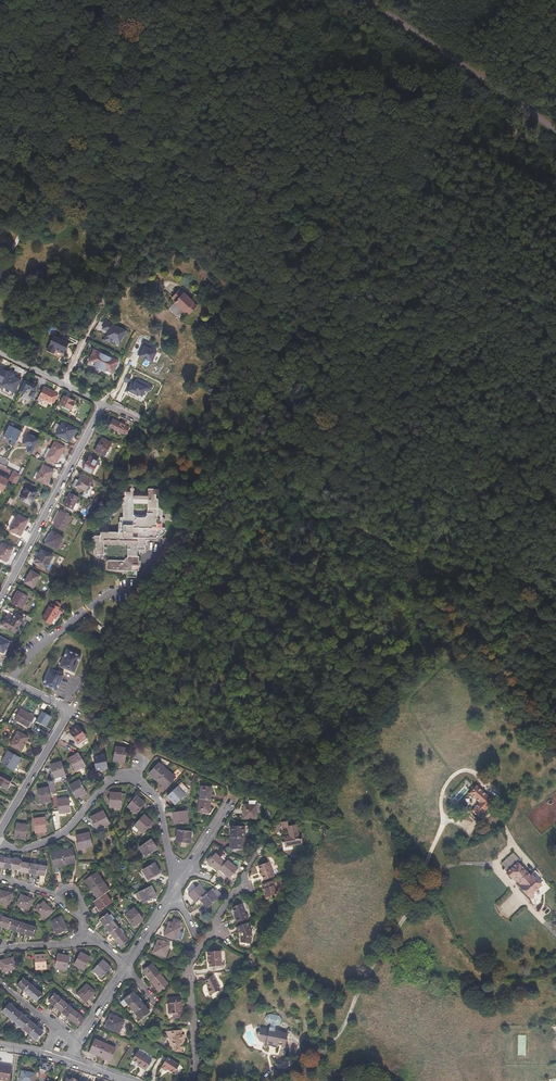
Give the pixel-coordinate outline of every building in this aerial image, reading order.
[(175,294),(172,297),(176,300),(174,302),(185,312),(186,310),(190,313),(197,306),(193,302),(194,301),(184,292),(183,293),(179,289),(175,294)] [(127,333),(104,322),(101,330),(108,333),(104,342),(111,345),(113,342),(121,346),(127,333)] [(244,334),(239,327),(233,331),(238,338),(244,334)] [(68,341),(54,334),(47,348),(53,352),(56,347),(64,352),(67,346),(66,345),(68,341)] [(151,344),(143,340),(139,348),(141,350),(138,356),(152,363),(157,352),(149,348),(151,344)] [(119,361),(94,349),(89,360),(95,363),(94,366),(105,371),(105,370),(113,373),(119,361)] [(7,370),(2,382),(0,385),(0,391),(11,396),(13,391),(14,392),(21,380),(14,376),(15,374),(7,370)] [(150,393),(153,386),(138,379),(136,383),(134,382),(132,386),(130,385),(127,391),(137,397),(138,396),(141,398),(145,390),(150,393)] [(25,381),(19,391),(23,393),(21,397),(27,399),(28,396),(30,397),(36,386),(25,381)] [(44,387),(38,397),(50,402),(50,401),(54,403),(58,395),(54,393),(55,392),(44,387)] [(75,401),(64,395),(60,404),(61,405),(62,407),(75,414),(78,407),(73,404),(75,401)] [(130,428),(126,426),(126,425),(112,419),(108,426),(122,433),(123,433),(126,435),(130,428)] [(22,429),(8,423),(3,434),(11,438),(9,443),(14,446),(22,429)] [(75,429),(63,423),(57,434),(69,440),(75,429)] [(37,438),(26,433),(22,444),(27,446),(25,451),(31,453),(37,438)] [(105,456),(107,451),(111,443),(102,438),(95,451),(105,456)] [(64,447),(54,442),(47,457),(57,462),(64,447)] [(83,469),(92,473),(96,464),(98,461),(89,456),(83,469)] [(96,464),(92,473),(95,475),(100,465),(96,464)] [(54,471),(43,465),(36,479),(47,484),(54,471)] [(9,479),(17,483),(20,477),(20,475),(13,471),(9,479)] [(87,491),(90,484),(92,481),(81,476),(76,486),(84,490),(87,491)] [(8,481),(0,477),(0,490),(3,492),(8,481)] [(87,491),(84,490),(83,493),(88,495),(93,486),(90,484),(87,491)] [(36,492),(27,487),(21,499),(30,504),(36,492)] [(94,550),(93,555),(96,558),(105,558),(107,562),(107,565),(108,565),(108,568),(117,568),(117,570),(126,570),(126,576),(136,577),(137,570),(138,570),(139,556),(136,556),(136,552),(142,552),(142,549),(144,549),(144,539),(153,539),(153,534),(160,535),(164,530),(164,510),(158,510),(158,500),(157,500),(157,495),(160,495),(160,490),(149,490),(149,488),(134,488),(134,489),(132,489),(131,489),(131,488),(126,488),(125,498),(124,498),(121,500),(123,503),(123,504),(121,505),(123,507),(123,518),(120,518),(120,522),(119,522),(118,534),(113,534),(108,534),(109,524),(101,524),(101,536),(94,536),(92,539),(94,541),(91,543),(94,545),(94,546),(92,548),(94,550)] [(73,508),(75,503),(78,498),(70,493),(64,504),(66,505),(72,508),(73,508)] [(71,517),(60,511),(54,524),(64,529),(71,517)] [(28,520),(18,514),(10,529),(20,534),(28,520)] [(63,536),(52,531),(46,542),(57,548),(63,536)] [(2,543),(0,546),(0,558),(6,561),(13,548),(2,543)] [(52,555),(42,550),(36,562),(46,567),(52,555)] [(39,575),(31,570),(25,582),(34,586),(39,575)] [(27,595),(18,591),(12,603),(21,607),(27,595)] [(51,623),(51,622),(58,611),(61,612),(62,613),(64,609),(60,607),(62,604),(57,601),(54,605),(52,604),(51,606),(50,606),(43,618),(51,623)] [(58,611),(51,622),(54,624),(61,612),(58,611)] [(16,632),(23,617),(17,614),(15,617),(13,616),(12,619),(5,616),(1,624),(16,632)] [(6,646),(8,642),(0,637),(0,650),(3,652),(6,646)] [(2,655),(5,654),(9,647),(6,646),(3,652),(0,650),(0,654),(2,655)] [(70,648),(62,665),(77,671),(85,655),(70,648)] [(162,658),(152,653),(150,656),(158,661),(159,659),(160,660),(162,658)] [(51,667),(44,684),(59,690),(65,677),(66,674),(51,667)] [(51,709),(42,704),(34,716),(45,722),(51,709)] [(21,710),(16,719),(27,726),(33,717),(21,710)] [(80,742),(86,738),(79,727),(70,733),(77,745),(81,743),(80,742)] [(18,732),(11,745),(21,751),(28,738),(18,732)] [(118,760),(124,761),(126,749),(116,747),(114,761),(118,762),(118,760)] [(16,764),(17,764),(20,759),(8,752),(1,764),(13,770),(16,764)] [(85,765),(83,762),(78,754),(69,759),(76,771),(79,770),(79,768),(85,765)] [(94,757),(96,769),(102,768),(102,770),(107,769),(105,755),(94,757)] [(61,778),(65,776),(61,762),(50,765),(54,778),(61,776),(61,778)] [(154,778),(157,781),(167,770),(159,763),(150,773),(155,777),(154,778)] [(167,770),(157,781),(161,784),(162,783),(167,788),(175,778),(176,778),(181,773),(177,770),(172,775),(167,770)] [(1,774),(0,775),(0,787),(7,790),(12,780),(1,774)] [(83,796),(86,794),(80,781),(69,786),(76,798),(82,795),(83,796)] [(182,783),(168,796),(173,801),(172,802),(175,805),(190,791),(182,783)] [(200,799),(211,801),(212,788),(201,787),(200,799)] [(50,800),(49,793),(48,788),(37,790),(40,804),(44,803),(44,801),(50,800)] [(470,816),(477,822),(491,805),(474,790),(468,798),(478,807),(470,816)] [(114,806),(121,807),(122,793),(110,792),(110,807),(114,807),(114,806)] [(137,796),(128,806),(133,810),(132,811),(136,814),(145,803),(137,796)] [(66,813),(70,812),(68,799),(58,800),(59,813),(66,812),(66,813)] [(211,801),(200,799),(199,812),(209,813),(211,801)] [(244,806),(244,818),(256,818),(256,806),(244,806)] [(105,827),(110,824),(103,811),(91,817),(97,828),(104,825),(105,827)] [(187,811),(174,813),(175,819),(173,819),(174,824),(189,822),(187,811)] [(144,815),(136,825),(140,829),(140,830),(143,833),(153,823),(144,815)] [(34,819),(36,833),(42,832),(42,833),(47,833),(45,818),(34,819)] [(17,823),(14,837),(21,838),(21,839),(25,840),(28,825),(17,823)] [(293,847),(303,846),(302,839),(299,839),(297,825),(287,826),(288,829),(288,833),(289,833),(290,836),(284,837),(285,847),(291,846),(292,848),(293,847)] [(231,838),(245,838),(245,827),(231,827),(231,838)] [(177,830),(177,835),(178,835),(178,842),(191,843),(192,832),(177,830)] [(88,846),(88,848),(93,847),(89,833),(76,836),(79,848),(88,846)] [(245,838),(231,838),(231,849),(244,849),(245,838)] [(151,840),(140,847),(144,853),(143,853),(146,857),(158,849),(151,840)] [(62,851),(65,866),(70,864),(70,863),(76,861),(73,849),(62,851)] [(61,866),(65,866),(62,851),(51,853),(54,866),(61,865),(61,866)] [(220,869),(226,862),(216,854),(208,863),(218,872),(220,869)] [(520,862),(513,854),(501,866),(505,869),(504,871),(507,874),(512,880),(514,878),(523,887),(521,889),(531,899),(532,903),(534,906),(539,906),(542,903),(542,897),(550,888),(545,883),(545,882),(535,871),(529,876),(530,876),(529,875),(528,875),(522,869),(523,869),(522,868),(518,864),(520,862)] [(14,859),(12,869),(20,870),(21,861),(19,860),(19,858),(14,857),(14,859)] [(4,868),(12,869),(14,859),(5,858),(4,868)] [(226,862),(220,869),(229,878),(237,869),(228,860),(226,862)] [(20,872),(28,873),(30,863),(22,862),(20,872)] [(28,873),(37,875),(38,865),(30,863),(28,873)] [(155,863),(144,870),(147,876),(146,877),(148,880),(161,872),(155,863)] [(259,871),(261,876),(262,881),(273,877),(268,863),(257,866),(259,871)] [(38,865),(37,875),(46,876),(47,866),(38,865)] [(92,889),(103,882),(97,873),(94,875),(91,871),(84,876),(90,885),(89,886),(91,890),(92,889)] [(263,892),(262,892),(264,899),(275,895),(272,886),(274,886),(272,881),(261,885),(262,889),(263,892)] [(103,882),(92,889),(96,894),(95,895),(97,899),(109,890),(103,882)] [(196,903),(200,899),(206,894),(199,885),(189,894),(196,903)] [(152,887),(140,892),(143,898),(141,898),(143,903),(157,896),(152,887)] [(0,891),(0,902),(9,904),(12,893),(0,890),(0,891)] [(206,894),(200,899),(208,908),(218,898),(211,890),(206,894)] [(106,894),(94,902),(98,908),(97,909),(99,912),(112,902),(106,894)] [(21,895),(17,905),(28,910),(33,900),(21,895)] [(43,902),(36,909),(45,918),(52,911),(43,902)] [(242,915),(239,905),(229,908),(234,923),(245,919),(244,915),(242,915)] [(143,919),(135,909),(130,913),(129,912),(125,915),(135,926),(143,919)] [(100,920),(105,927),(113,921),(115,919),(112,914),(109,916),(107,914),(100,920)] [(8,929),(11,920),(3,917),(0,925),(0,926),(8,929)] [(61,917),(50,922),(56,934),(67,929),(61,917)] [(8,929),(16,931),(19,923),(11,920),(8,929)] [(181,922),(175,920),(173,925),(169,923),(165,936),(176,939),(181,927),(179,927),(181,922)] [(110,933),(118,927),(113,921),(105,927),(110,933)] [(16,931),(25,934),(28,925),(19,923),(16,931)] [(243,923),(232,928),(234,934),(236,933),(237,937),(236,944),(246,945),(247,936),(243,923)] [(28,925),(25,934),(33,937),(36,928),(28,925)] [(116,940),(123,934),(118,927),(110,933),(116,940)] [(123,934),(116,940),(121,947),(128,941),(123,934)] [(173,946),(158,941),(154,953),(165,957),(167,951),(171,952),(173,946)] [(207,952),(209,966),(221,965),(220,951),(207,952)] [(81,952),(74,965),(80,968),(79,969),(84,971),(91,957),(81,952)] [(58,954),(55,967),(62,968),(61,969),(66,970),(69,956),(58,954)] [(34,956),(35,968),(42,968),(42,970),(46,969),(45,955),(34,956)] [(2,972),(16,969),(13,958),(0,961),(0,964),(2,972)] [(103,960),(94,970),(99,975),(98,976),(101,978),(111,968),(103,960)] [(151,981),(160,974),(152,964),(143,971),(151,981)] [(160,974),(151,981),(159,991),(168,984),(160,974)] [(203,981),(207,988),(206,989),(209,994),(210,994),(211,994),(219,990),(212,976),(203,981)] [(17,985),(23,991),(29,984),(23,978),(17,985)] [(23,991),(30,996),(35,989),(29,984),(23,991)] [(86,984),(77,994),(83,999),(82,1000),(85,1003),(95,993),(86,984)] [(35,989),(30,996),(37,1002),(42,995),(35,989)] [(130,1006),(139,999),(134,992),(125,999),(130,1006)] [(55,1007),(61,999),(54,994),(48,1001),(55,1007)] [(175,1013),(176,1018),(184,1017),(183,1005),(181,1006),(181,997),(169,998),(169,1002),(169,1013),(174,1012),(174,1013),(175,1013)] [(55,1007),(61,1012),(67,1005),(61,999),(55,1007)] [(135,1013),(144,1006),(139,999),(130,1006),(135,1013)] [(1,1011),(9,1018),(16,1009),(8,1003),(1,1011)] [(61,1012),(68,1018),(74,1011),(67,1005),(61,1012)] [(144,1006),(135,1013),(140,1019),(149,1012),(144,1006)] [(9,1018),(16,1023),(23,1015),(16,1009),(9,1018)] [(74,1011),(68,1018),(78,1026),(84,1019),(74,1011)] [(279,1016),(270,1014),(266,1015),(265,1019),(267,1022),(269,1024),(275,1025),(277,1025),(281,1023),(282,1019),(279,1016)] [(16,1023),(23,1029),(29,1021),(23,1015),(16,1023)] [(111,1015),(106,1027),(119,1033),(124,1021),(111,1015)] [(23,1029),(29,1035),(36,1026),(29,1021),(23,1029)] [(261,1025),(258,1027),(256,1034),(259,1038),(271,1041),(271,1042),(277,1043),(277,1042),(281,1043),(281,1045),(284,1045),(287,1031),(280,1029),(281,1028),(275,1026),(275,1025),(269,1024),(268,1026),(261,1025)] [(36,1026),(29,1035),(36,1041),(43,1032),(36,1026)] [(183,1039),(185,1039),(184,1030),(164,1031),(165,1035),(169,1034),(170,1040),(173,1040),(173,1046),(174,1050),(184,1049),(183,1044),(183,1039)] [(90,1052),(99,1056),(105,1043),(95,1039),(90,1052)] [(105,1043),(99,1056),(110,1061),(115,1048),(105,1043)] [(142,1065),(141,1067),(146,1070),(152,1060),(137,1051),(132,1059),(139,1063),(142,1065)] [(167,1057),(162,1065),(161,1067),(165,1070),(167,1068),(174,1073),(180,1065),(167,1057)] [(40,1066),(40,1078),(44,1079),(45,1074),(44,1074),(45,1069),(49,1070),(50,1065),(47,1064),(48,1061),(41,1059),(40,1066)] [(11,1067),(0,1065),(0,1080),(6,1080),(9,1080),(11,1067)] [(21,1071),(19,1080),(34,1080),(35,1074),(21,1071)]
